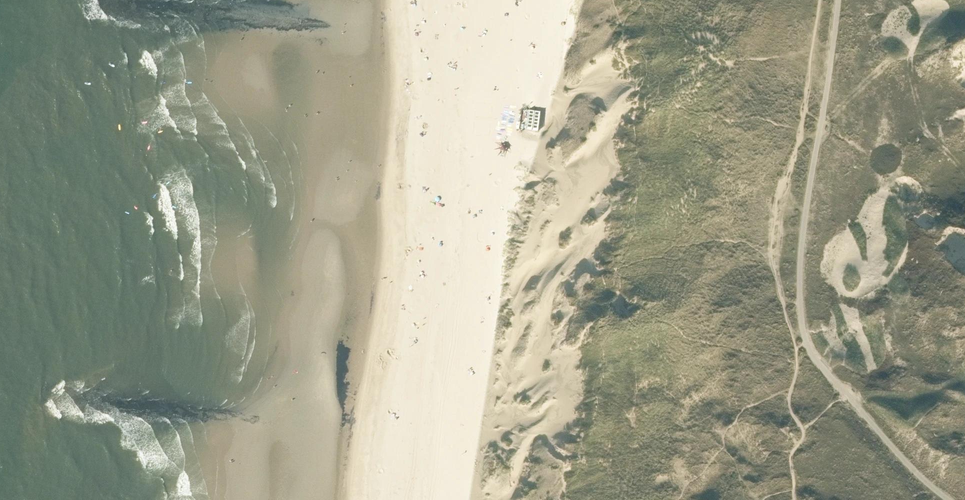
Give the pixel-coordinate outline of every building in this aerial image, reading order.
[(525,132),(537,133),(539,114),(527,112),(525,132)]
